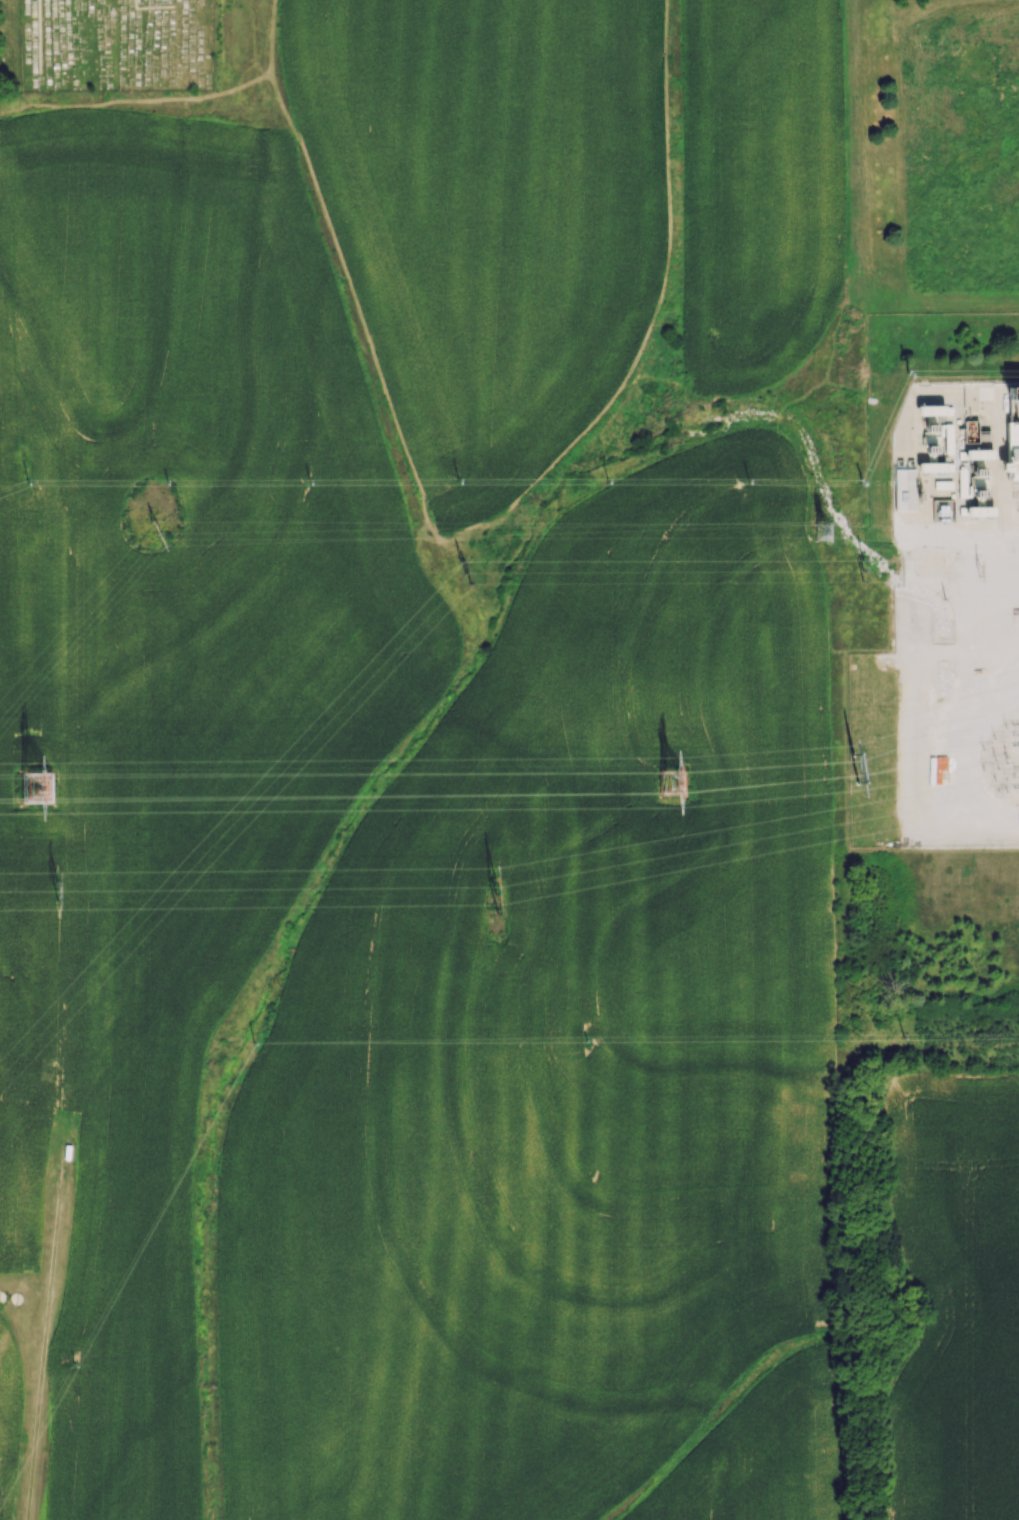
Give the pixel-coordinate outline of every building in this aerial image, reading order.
[(925,447),(928,447),(928,463),(934,463),(935,451),(940,451),(940,435),(935,435),(935,415),(942,415),(942,406),(925,406),(925,447)] [(1005,422),(1006,463),(1002,463),(1002,480),(1018,480),(1018,422),(1005,422)] [(915,510),(915,469),(893,469),(894,511),(915,510)]
